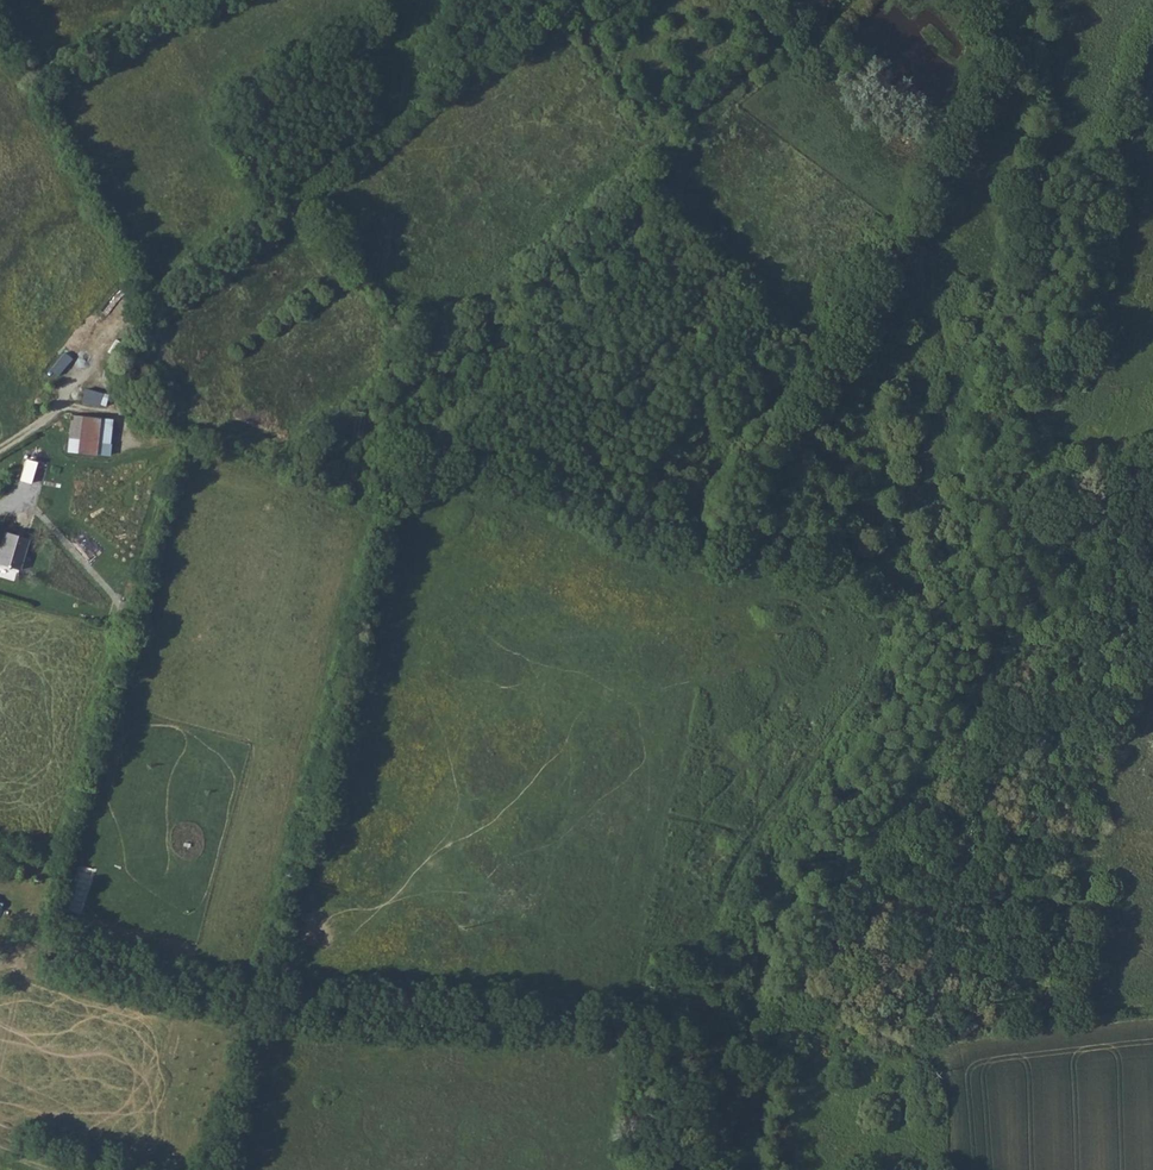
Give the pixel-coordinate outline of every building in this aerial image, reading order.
[(82,401),(100,406),(104,392),(86,387),(82,401)] [(65,452),(95,455),(99,418),(69,414),(65,452)] [(110,419),(99,418),(95,455),(106,456),(110,419)] [(15,572),(25,540),(0,533),(0,568),(15,572)]
